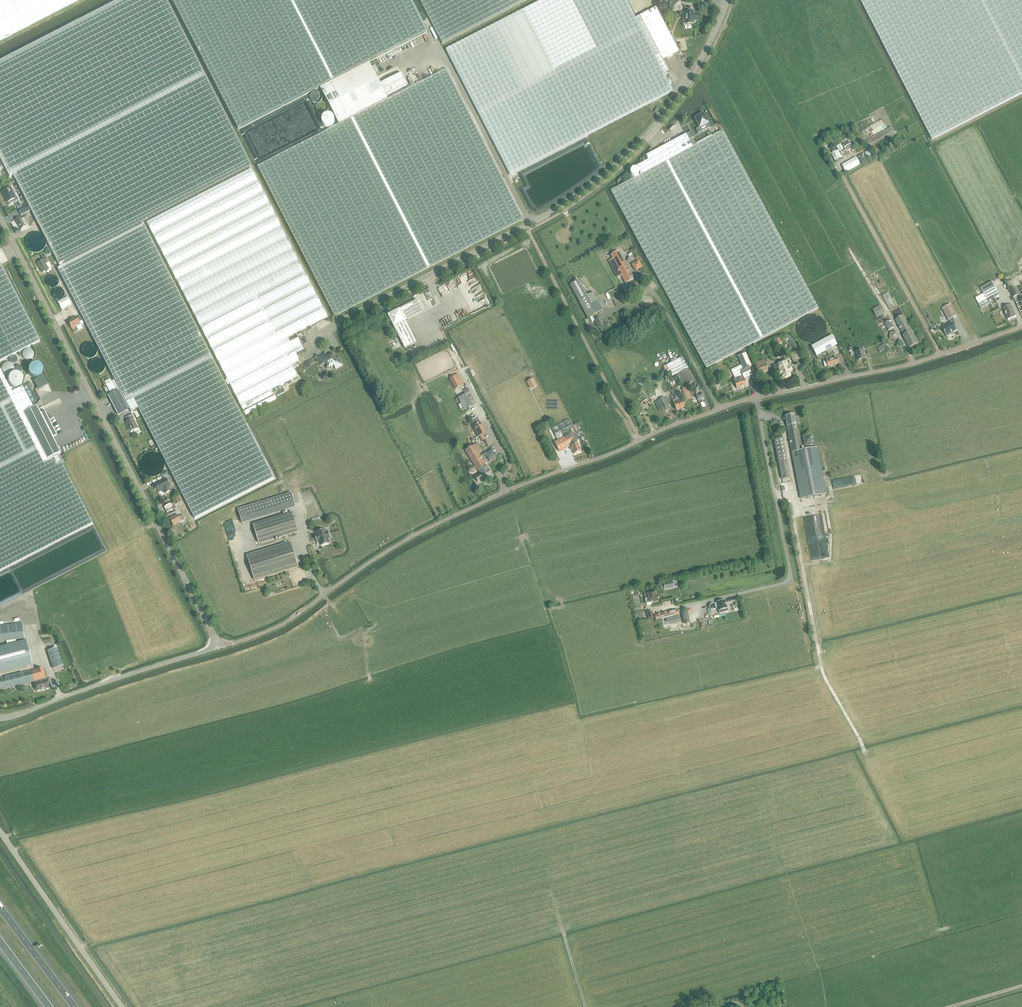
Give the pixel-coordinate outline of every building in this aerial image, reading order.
[(0,63),(0,159),(11,180),(14,178),(60,268),(62,267),(61,265),(252,166),(165,0),(120,0),(0,63)] [(79,0),(0,0),(0,40),(79,0)] [(320,87),(339,124),(258,166),(334,316),(523,219),(446,69),(388,99),(386,96),(407,85),(401,73),(380,84),(369,62),(427,32),(410,0),(172,0),(239,129),(320,87)] [(442,43),(527,0),(420,0),(442,43)] [(446,50),(510,174),(586,136),(671,92),(673,91),(664,75),(669,73),(663,61),(676,54),(676,56),(680,54),(681,53),(681,52),(672,35),(670,36),(656,8),(635,18),(626,0),(543,0),(446,50)] [(932,140),(1021,94),(1021,0),(860,0),(912,100),(932,140)] [(672,1),(672,9),(681,9),(681,1),(672,1)] [(693,11),(685,12),(686,24),(694,24),(694,21),(698,21),(698,14),(693,14),(693,11)] [(699,128),(708,123),(703,114),(694,119),(699,128)] [(333,117),(333,116),(332,116),(331,115),(330,115),(329,115),(328,115),(327,115),(326,115),(325,116),(324,116),(323,117),(323,118),(322,119),(322,120),(322,121),(322,122),(322,123),(323,124),(323,125),(324,126),(325,126),(326,127),(327,127),(328,127),(329,127),(330,127),(331,127),(332,126),(333,125),(334,124),(334,123),(334,122),(335,121),(335,120),(334,119),(334,118),(333,117)] [(882,119),(863,130),(865,133),(867,136),(869,134),(871,137),(887,127),(882,119)] [(867,141),(871,149),(898,134),(896,131),(895,132),(892,127),(867,141)] [(641,175),(611,191),(707,369),(818,309),(722,131),(692,147),(686,134),(646,156),(648,160),(636,167),(641,175)] [(849,141),(843,145),(846,150),(852,146),(849,141)] [(881,153),(877,146),(871,149),(876,156),(881,153)] [(835,161),(842,157),(839,152),(838,150),(838,151),(832,154),(835,161)] [(846,172),(857,166),(861,164),(858,157),(854,159),(842,165),(846,172)] [(298,339),(292,343),(290,344),(288,338),(289,338),(328,318),(252,169),(147,223),(241,406),(297,377),(294,370),(291,365),(295,363),(299,361),(297,355),(305,351),(298,339)] [(631,172),(630,173),(631,174),(631,175),(631,176),(632,176),(632,177),(633,177),(634,177),(635,177),(636,177),(637,177),(637,176),(638,176),(638,175),(639,175),(639,174),(639,173),(639,172),(638,171),(638,170),(637,170),(636,169),(635,169),(634,169),(633,169),(632,170),(631,170),(631,171),(631,172)] [(10,187),(2,192),(8,202),(9,202),(10,204),(18,200),(17,197),(16,197),(10,187)] [(27,204),(18,209),(19,211),(21,216),(30,211),(27,204)] [(21,229),(28,226),(24,219),(22,220),(20,217),(15,219),(17,223),(18,222),(21,229)] [(143,225),(58,269),(115,380),(106,385),(111,394),(108,395),(118,415),(130,409),(131,412),(139,409),(195,519),(274,478),(143,225)] [(43,260),(37,264),(38,266),(39,266),(42,272),(49,269),(48,268),(51,266),(44,252),(41,253),(42,254),(40,255),(43,260)] [(641,286),(638,280),(635,282),(632,275),(619,252),(611,256),(613,259),(609,261),(615,272),(618,277),(621,276),(623,279),(625,284),(626,283),(628,286),(625,288),(628,293),(641,286)] [(14,354),(39,341),(0,264),(0,361),(14,354)] [(1021,283),(1018,276),(1012,279),(1014,281),(1016,280),(1018,285),(1021,283)] [(588,318),(590,317),(592,322),(594,320),(598,328),(604,325),(600,318),(598,319),(595,314),(602,310),(593,293),(587,297),(578,281),(570,285),(588,318)] [(984,293),(975,298),(981,310),(990,305),(987,300),(991,297),(993,296),(998,293),(992,282),(981,288),(984,293)] [(890,310),(896,307),(888,292),(882,296),(890,310)] [(68,297),(58,303),(62,310),(71,305),(68,297)] [(404,348),(416,342),(405,321),(423,312),(417,300),(388,315),(404,348)] [(951,305),(942,310),(950,324),(943,328),(945,331),(944,332),(947,337),(948,336),(949,336),(950,336),(950,335),(952,334),(951,333),(957,330),(953,323),(955,322),(953,318),(957,316),(951,305)] [(1008,320),(1016,316),(1011,305),(1003,308),(1008,320)] [(877,317),(884,313),(880,306),(873,310),(877,317)] [(895,320),(903,335),(912,331),(904,315),(895,320)] [(72,329),(81,324),(81,326),(84,325),(80,317),(77,318),(77,317),(69,321),(72,329)] [(888,331),(894,328),(890,320),(884,323),(888,331)] [(919,344),(912,331),(903,335),(903,336),(910,349),(919,344)] [(890,333),(890,338),(890,339),(896,342),(897,342),(899,337),(899,336),(897,332),(891,332),(890,333)] [(794,349),(798,345),(788,334),(784,338),(794,349)] [(831,356),(835,355),(832,349),(838,345),(832,335),(811,347),(817,357),(826,352),(829,357),(825,357),(826,361),(823,362),(825,367),(827,366),(828,367),(838,363),(837,358),(832,360),(831,356)] [(880,353),(888,348),(886,343),(877,348),(880,353)] [(858,360),(865,359),(862,350),(856,352),(858,360)] [(790,354),(793,363),(802,360),(799,351),(790,354)] [(339,358),(336,360),(333,356),(332,356),(328,358),(326,354),(319,358),(323,364),(326,363),(328,366),(327,366),(327,368),(327,369),(329,370),(331,369),(331,367),(334,365),(336,369),(342,365),(339,358)] [(742,365),(731,370),(735,379),(734,379),(734,382),(736,389),(746,386),(744,379),(752,376),(749,368),(751,367),(746,354),(738,357),(742,365)] [(682,357),(667,365),(672,376),(680,372),(687,385),(694,381),(682,357)] [(759,374),(768,371),(764,360),(756,363),(759,374)] [(778,365),(780,370),(778,372),(778,373),(778,374),(779,375),(780,375),(781,375),(783,374),(784,379),(791,376),(789,372),(791,372),(791,371),(792,370),(792,369),(791,368),(790,367),(789,368),(789,367),(788,368),(787,366),(788,365),(787,362),(778,365)] [(13,365),(12,364),(11,363),(10,363),(9,363),(8,363),(7,363),(6,363),(5,364),(4,364),(3,365),(3,366),(2,367),(2,368),(2,369),(2,370),(2,371),(3,372),(3,373),(4,373),(5,374),(6,374),(7,375),(8,375),(9,375),(10,375),(11,374),(12,374),(12,373),(13,372),(14,371),(14,370),(14,369),(14,368),(14,367),(14,366),(13,365)] [(42,368),(41,367),(40,366),(38,365),(36,364),(34,364),(32,365),(30,366),(29,367),(28,369),(28,371),(28,372),(29,374),(30,376),(31,377),(33,378),(35,378),(37,378),(39,377),(41,376),(42,374),(42,372),(42,370),(42,368)] [(22,367),(21,366),(20,365),(19,365),(18,365),(17,365),(16,366),(15,367),(15,368),(14,368),(14,369),(14,370),(15,371),(15,372),(16,372),(16,373),(17,373),(18,373),(19,373),(20,373),(21,372),(22,371),(22,370),(23,369),(22,368),(22,367)] [(92,523),(57,455),(61,453),(53,437),(57,435),(45,411),(40,413),(38,409),(36,406),(40,400),(35,390),(32,392),(27,384),(22,387),(12,392),(0,369),(0,571),(92,523)] [(21,376),(20,375),(19,374),(17,374),(16,373),(15,373),(14,373),(13,374),(12,374),(11,375),(10,376),(9,377),(9,378),(8,379),(8,380),(8,382),(9,383),(9,384),(10,385),(11,386),(12,387),(13,387),(14,387),(15,388),(16,388),(18,387),(19,387),(20,386),(21,385),(21,384),(22,383),(22,382),(23,381),(23,380),(22,379),(22,377),(21,376)] [(34,381),(38,390),(48,385),(44,376),(34,381)] [(455,376),(450,379),(455,389),(461,386),(455,376)] [(538,386),(534,379),(527,382),(531,390),(538,386)] [(277,396),(285,392),(282,387),(274,391),(277,396)] [(689,387),(682,389),(686,400),(692,398),(689,387)] [(465,394),(458,398),(464,409),(471,405),(465,394)] [(664,397),(659,400),(663,409),(662,410),(663,412),(670,408),(664,397)] [(681,398),(673,400),(676,410),(685,407),(682,400),(682,401),(681,398)] [(253,405),(251,401),(241,406),(243,410),(253,405)] [(132,414),(126,418),(127,422),(126,422),(129,428),(131,432),(138,428),(133,419),(134,418),(132,414)] [(785,418),(784,418),(784,420),(786,421),(792,453),(801,499),(825,494),(822,478),(816,448),(801,451),(794,415),(785,417),(785,418)] [(577,433),(577,432),(579,431),(576,426),(574,427),(570,420),(552,429),(558,441),(555,442),(559,452),(570,446),(572,451),(573,450),(575,454),(580,451),(578,443),(577,443),(576,440),(573,441),(571,436),(577,433)] [(486,433),(480,423),(474,426),(480,436),(479,437),(481,442),(485,440),(482,435),(486,433)] [(812,435),(811,436),(802,437),(804,447),(814,445),(812,435)] [(782,480),(790,478),(783,439),(774,440),(782,480)] [(470,467),(469,470),(471,473),(474,472),(475,470),(475,469),(476,469),(478,471),(479,470),(481,474),(475,477),(478,482),(491,474),(477,452),(481,449),(477,443),(474,445),(473,445),(465,450),(474,466),(473,467),(473,466),(470,467)] [(159,492),(160,491),(163,490),(165,493),(171,490),(169,486),(170,486),(166,478),(162,480),(162,481),(155,484),(156,487),(155,487),(155,488),(155,489),(156,490),(157,490),(158,490),(159,492)] [(291,493),(253,505),(256,515),(294,503),(291,493)] [(175,502),(164,507),(168,515),(176,512),(175,509),(178,508),(176,505),(182,502),(178,496),(176,497),(173,498),(175,502)] [(296,509),(294,503),(256,515),(253,505),(238,510),(243,525),(296,509)] [(183,504),(180,505),(180,506),(192,528),(194,526),(183,504)] [(297,532),(292,512),(253,524),(259,543),(297,532)] [(181,521),(185,519),(183,514),(178,517),(178,515),(171,519),(174,525),(181,522),(181,521)] [(317,535),(315,535),(317,543),(319,542),(320,546),(330,544),(328,539),(330,539),(328,531),(326,532),(325,530),(316,533),(317,535)] [(291,543),(247,556),(255,581),(298,567),(291,543)] [(652,602),(658,600),(659,599),(658,597),(657,591),(648,593),(647,594),(647,596),(645,597),(645,600),(646,599),(646,603),(647,603),(648,606),(652,605),(652,602)] [(719,614),(728,611),(725,601),(717,603),(719,614)] [(147,610),(142,612),(145,618),(142,620),(138,622),(140,627),(144,625),(145,625),(148,624),(150,628),(156,625),(156,624),(157,623),(154,619),(154,620),(150,613),(155,611),(153,608),(151,609),(150,607),(147,609),(147,610)] [(677,610),(663,613),(664,618),(668,617),(669,621),(674,619),(673,616),(679,615),(677,610)] [(0,626),(0,641),(6,641),(6,644),(16,643),(16,639),(24,638),(22,624),(0,626)] [(32,664),(26,641),(0,647),(0,672),(32,664)] [(62,664),(57,648),(47,651),(47,652),(48,652),(49,655),(50,659),(53,667),(53,669),(63,666),(62,664)] [(1,689),(34,681),(36,691),(49,688),(49,687),(52,687),(50,680),(47,681),(47,680),(46,680),(43,669),(42,668),(0,679),(0,690),(1,689)]
